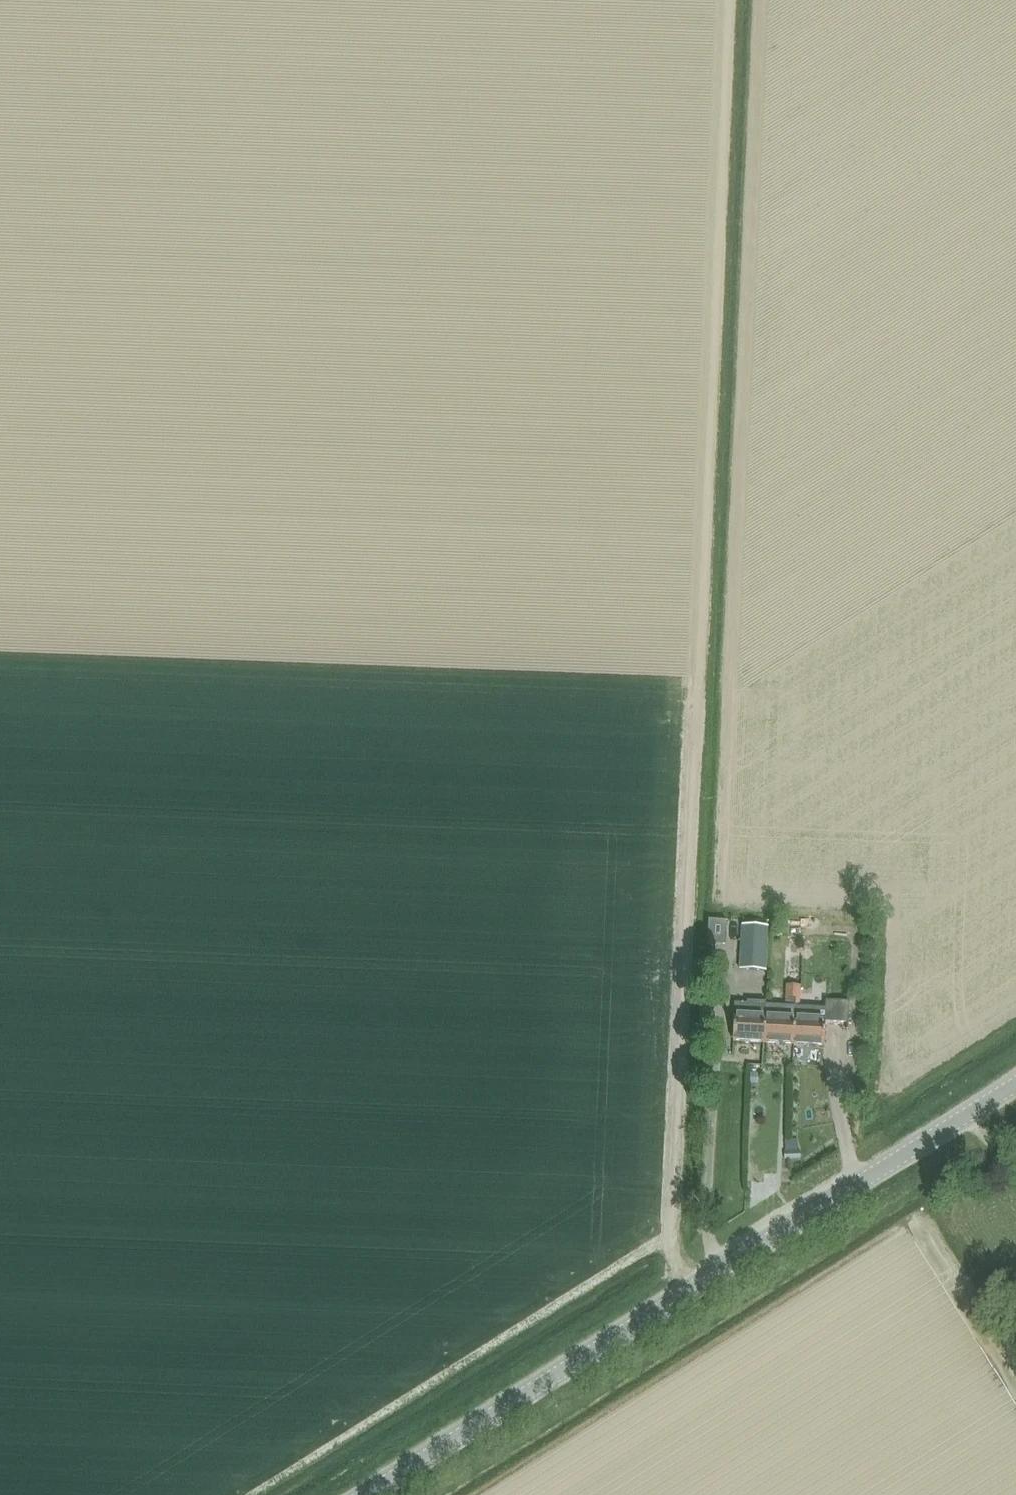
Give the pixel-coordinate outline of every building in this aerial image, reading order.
[(766,971),(768,939),(758,938),(758,926),(741,925),(739,970),(766,971)] [(796,1005),(797,985),(786,985),(785,1004),(796,1005)] [(795,1019),(793,1044),(821,1046),(822,1022),(844,1023),(846,1002),(822,1000),(822,1008),(796,1006),(795,1019)] [(735,1015),(734,1015),(733,1041),(763,1042),(765,1017),(766,1002),(747,1001),(747,1004),(735,1003),(735,1015)] [(793,1044),(795,1019),(765,1017),(763,1042),(793,1044)]
